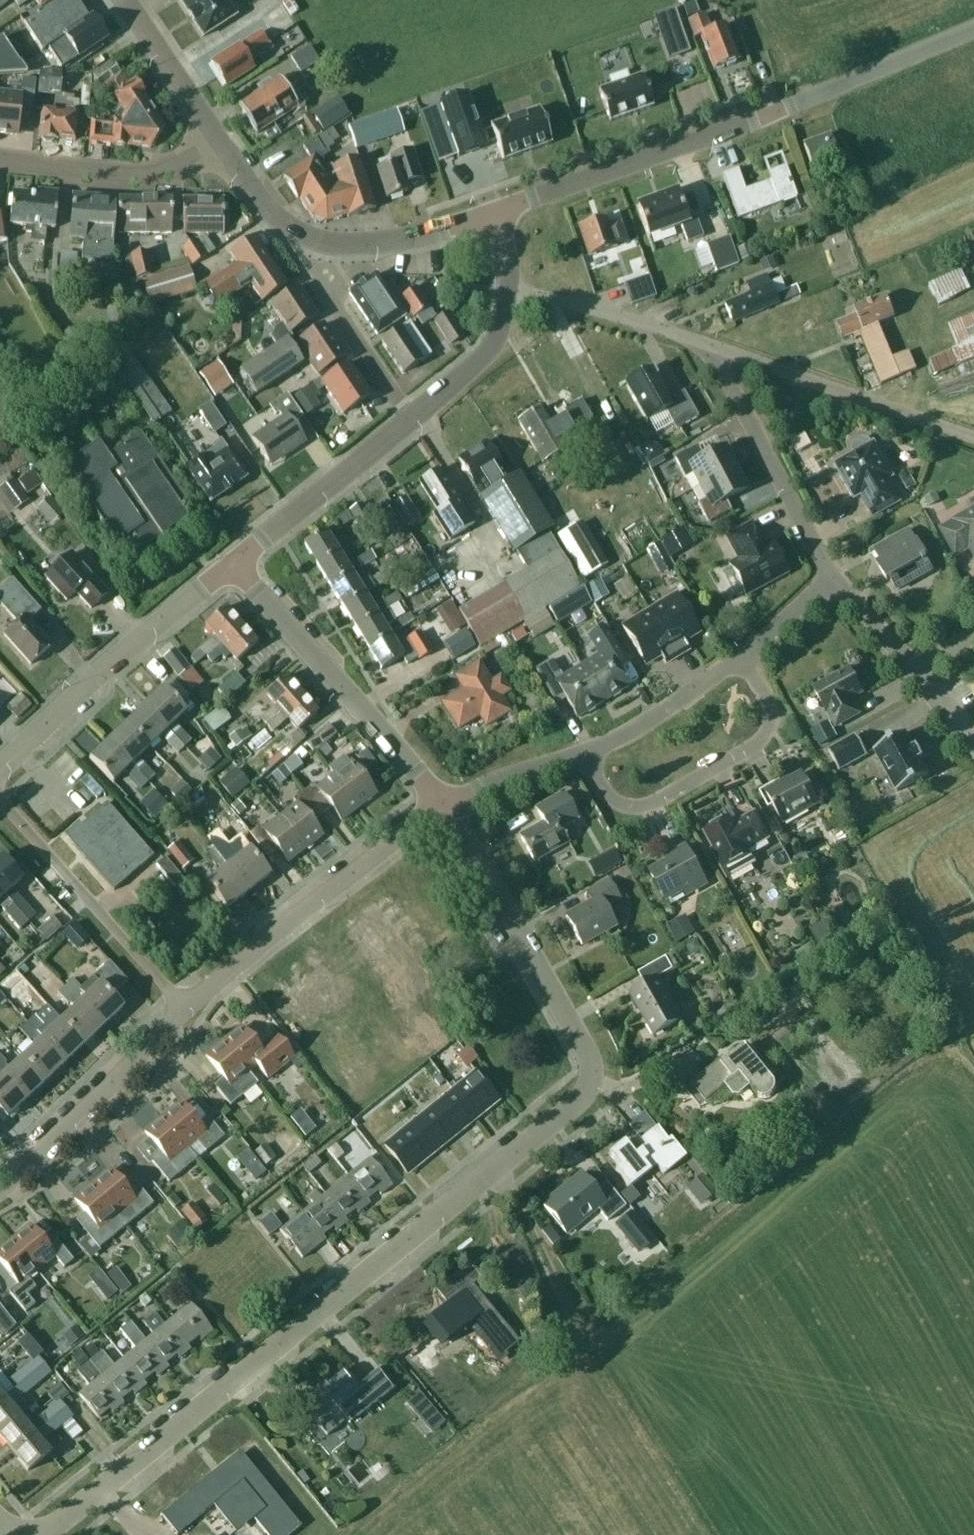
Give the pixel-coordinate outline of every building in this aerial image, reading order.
[(75,0),(58,0),(24,24),(42,51),(47,48),(61,69),(107,38),(104,35),(107,33),(101,24),(99,26),(92,16),(88,19),(75,0)] [(203,37),(236,15),(226,0),(180,0),(203,37)] [(673,9),(653,17),(669,59),(689,52),(673,9)] [(704,17),(688,23),(693,38),(700,35),(714,70),(724,66),(727,68),(734,65),(735,62),(738,60),(724,25),(710,31),(704,17)] [(268,41),(266,42),(260,33),(244,44),(239,47),(238,45),(210,63),(226,86),(253,69),(249,62),(260,56),(260,57),(273,49),(268,41)] [(25,72),(2,37),(0,39),(0,74),(25,72)] [(289,53),(296,63),(293,65),(308,88),(328,76),(313,52),(312,53),(305,43),(289,53)] [(136,82),(134,80),(128,85),(112,62),(93,75),(100,87),(102,86),(109,97),(112,95),(124,113),(121,120),(114,119),(113,123),(91,121),(89,142),(111,144),(111,145),(125,147),(125,146),(149,148),(150,149),(164,126),(163,125),(144,96),(145,96),(143,94),(144,91),(145,90),(140,83),(139,83),(136,82)] [(653,100),(644,69),(600,83),(610,114),(653,100)] [(81,107),(80,118),(87,119),(90,88),(74,86),(74,90),(67,89),(66,96),(60,95),(62,72),(40,71),(37,95),(55,96),(53,111),(42,109),(39,138),(41,138),(44,142),(51,143),(55,140),(57,140),(57,139),(74,141),(77,113),(78,107),(81,107)] [(298,107),(280,78),(270,84),(268,80),(257,88),(259,91),(238,105),(256,134),(298,107)] [(13,135),(13,131),(17,131),(19,114),(32,115),(35,89),(21,87),(20,96),(0,94),(0,134),(13,135)] [(466,95),(441,104),(460,156),(485,147),(484,146),(496,142),(503,160),(552,143),(539,109),(490,126),(491,128),(480,132),(466,95)] [(348,115),(339,100),(313,116),(323,131),(348,115)] [(403,132),(396,111),(360,123),(366,144),(367,145),(403,132)] [(302,119),(313,136),(320,131),(310,114),(302,119)] [(367,145),(366,144),(360,123),(348,127),(355,149),(367,145)] [(303,147),(311,160),(284,177),(298,198),(300,197),(311,216),(326,221),(347,214),(348,217),(375,208),(358,158),(321,170),(319,167),(324,163),(322,159),(329,154),(327,150),(334,146),(332,143),(340,138),(334,127),(303,147)] [(829,136),(803,145),(811,167),(837,158),(829,136)] [(411,150),(390,157),(393,164),(377,170),(386,199),(407,192),(402,176),(418,171),(411,150)] [(738,219),(795,198),(791,185),(792,184),(791,179),(789,180),(784,168),(768,174),(772,184),(744,194),(736,170),(722,175),(738,219)] [(54,229),(57,194),(37,192),(37,195),(12,193),(9,224),(25,226),(25,232),(31,233),(30,241),(44,243),(45,228),(54,229)] [(680,225),(687,243),(703,237),(696,218),(687,222),(676,192),(638,206),(649,237),(680,225)] [(116,198),(98,196),(98,202),(72,199),(69,238),(83,239),(81,259),(82,259),(82,258),(110,261),(115,198),(116,198)] [(172,198),(144,198),(118,198),(117,222),(117,232),(171,233),(171,222),(172,198)] [(223,199),(182,199),(182,223),(183,223),(183,234),(223,234),(223,199)] [(614,248),(611,241),(621,238),(617,225),(607,228),(604,219),(579,227),(589,257),(614,248)] [(230,253),(237,264),(204,286),(217,305),(250,283),(262,301),(286,285),(263,249),(270,245),(261,232),(230,253)] [(208,243),(200,248),(195,240),(181,249),(192,265),(214,251),(208,243)] [(731,245),(709,253),(716,272),(738,264),(731,245)] [(736,250),(740,262),(754,256),(750,245),(736,250)] [(129,256),(124,257),(128,271),(134,270),(136,279),(145,277),(150,276),(151,275),(149,265),(154,263),(152,251),(149,252),(129,256)] [(759,262),(763,272),(776,267),(772,257),(759,262)] [(940,305),(973,289),(973,268),(972,264),(930,284),(940,305)] [(143,280),(151,305),(197,291),(189,266),(143,280)] [(108,269),(107,280),(119,281),(120,270),(108,269)] [(413,319),(415,317),(421,326),(435,316),(416,287),(399,299),(401,301),(396,304),(376,274),(348,293),(377,335),(403,317),(406,321),(412,317),(413,319)] [(796,286),(774,295),(766,275),(746,284),(750,294),(724,305),(732,323),(767,308),(766,308),(778,303),(777,302),(784,299),(785,300),(799,294),(796,286)] [(648,276),(624,284),(631,305),(656,297),(648,276)] [(270,306),(277,317),(282,323),(276,327),(271,338),(276,347),(241,371),(256,394),(302,363),(287,341),(293,337),(290,333),(316,315),(298,287),(270,306)] [(909,352),(892,358),(878,324),(895,317),(886,295),(854,309),(857,316),(839,323),(845,338),(860,332),(881,385),(899,378),(910,373),(917,370),(909,352)] [(448,312),(434,321),(450,345),(463,336),(448,312)] [(949,325),(958,348),(929,362),(935,374),(973,358),(973,315),(949,325)] [(232,330),(219,339),(226,350),(240,340),(241,319),(232,319),(232,330)] [(409,323),(381,342),(403,373),(430,355),(409,323)] [(323,325),(296,343),(318,375),(345,357),(323,325)] [(160,419),(171,412),(130,353),(119,360),(112,365),(153,424),(160,419)] [(320,378),(312,383),(318,391),(325,386),(343,413),(370,395),(349,363),(322,381),(320,378)] [(699,417),(683,391),(669,399),(652,369),(627,383),(648,419),(665,410),(676,430),(699,417)] [(293,400),(301,413),(312,406),(304,393),(293,400)] [(293,424),(303,417),(287,394),(269,406),(275,415),(278,413),(281,418),(251,438),(268,463),(288,450),(290,453),(305,443),(293,424)] [(544,407),(518,422),(542,463),(568,448),(563,440),(575,433),(573,431),(592,420),(582,402),(556,417),(559,422),(555,425),(544,407)] [(198,411),(213,434),(225,426),(209,403),(198,411)] [(140,432),(108,455),(98,441),(67,462),(85,488),(80,492),(116,545),(119,542),(129,558),(188,518),(182,508),(189,503),(140,432)] [(874,443),(872,444),(869,441),(862,439),(855,442),(853,450),(855,454),(835,465),(854,499),(861,495),(873,517),(900,502),(888,480),(893,478),(874,443)] [(469,629),(478,645),(480,647),(525,620),(580,586),(547,531),(552,528),(518,474),(509,480),(485,442),(458,459),(482,497),(480,498),(514,553),(516,551),(527,570),(503,584),(459,611),(469,629)] [(648,464),(664,455),(659,445),(649,442),(639,448),(648,464)] [(222,443),(186,468),(210,503),(246,478),(222,443)] [(736,467),(725,446),(703,457),(697,447),(674,459),(684,478),(693,474),(700,487),(736,467)] [(725,500),(747,488),(736,467),(700,487),(706,499),(697,503),(708,523),(731,510),(725,500)] [(450,540),(474,525),(439,469),(419,482),(440,515),(436,518),(450,540)] [(18,480),(27,494),(42,484),(33,470),(18,480)] [(11,508),(26,497),(12,478),(0,487),(0,493),(11,508)] [(920,499),(928,513),(942,505),(934,491),(920,499)] [(415,512),(406,497),(393,505),(402,520),(415,512)] [(387,503),(378,508),(387,523),(396,517),(387,503)] [(363,507),(353,513),(364,530),(374,524),(363,507)] [(960,517),(960,518),(940,529),(956,558),(970,549),(968,546),(973,543),(973,509),(960,517)] [(37,538),(52,524),(40,510),(25,524),(37,538)] [(727,538),(739,560),(729,565),(746,595),(786,573),(770,543),(763,547),(751,525),(727,538)] [(351,573),(325,532),(326,531),(325,531),(303,544),(304,545),(330,586),(351,573)] [(887,581),(891,579),(897,591),(932,571),(926,560),(927,559),(917,541),(916,542),(909,531),(874,551),(881,562),(877,564),(887,581)] [(681,532),(661,545),(670,560),(691,547),(681,532)] [(563,548),(582,579),(605,565),(586,534),(563,548)] [(646,552),(660,576),(674,567),(660,544),(646,552)] [(370,551),(357,560),(361,567),(375,559),(370,551)] [(90,609),(108,593),(72,553),(45,577),(66,601),(75,592),(90,609)] [(442,574),(462,564),(457,556),(438,566),(442,574)] [(400,590),(406,599),(439,580),(433,570),(400,590)] [(330,586),(343,607),(363,594),(388,580),(383,572),(370,580),(369,578),(358,584),(351,573),(330,586)] [(17,623),(4,635),(30,665),(51,646),(29,621),(41,610),(12,578),(0,589),(0,604),(17,623)] [(585,589),(594,605),(609,596),(599,580),(585,589)] [(382,600),(371,606),(363,594),(343,607),(356,628),(377,615),(401,601),(396,593),(383,602),(382,600)] [(677,657),(689,650),(684,642),(699,633),(676,594),(649,611),(677,657)] [(449,603),(438,609),(445,621),(456,614),(449,603)] [(195,664),(205,656),(206,656),(241,626),(225,608),(205,625),(217,639),(213,643),(211,640),(191,658),(195,664)] [(660,656),(665,664),(677,657),(649,611),(622,627),(645,665),(660,656)] [(409,614),(395,623),(400,630),(413,621),(409,614)] [(356,628),(381,669),(381,670),(381,671),(403,657),(407,665),(418,658),(419,659),(432,651),(420,632),(396,647),(390,636),(377,615),(356,628)] [(241,626),(206,656),(212,663),(221,655),(225,660),(231,654),(237,661),(257,644),(241,626)] [(589,638),(599,655),(581,666),(603,703),(628,687),(613,661),(621,656),(605,628),(589,638)] [(478,645),(469,629),(440,647),(450,662),(478,645)] [(179,677),(188,670),(190,668),(176,649),(163,657),(179,677)] [(581,666),(562,677),(552,660),(536,670),(552,697),(561,692),(577,718),(603,703),(581,666)] [(456,678),(463,690),(442,704),(458,729),(479,716),(486,726),(509,712),(499,697),(509,691),(500,678),(491,683),(478,664),(456,678)] [(199,684),(188,670),(179,677),(190,692),(199,684)] [(814,689),(826,712),(828,711),(836,726),(859,714),(851,699),(862,692),(849,670),(814,689)] [(218,689),(226,698),(244,683),(236,674),(218,689)] [(16,692),(0,675),(0,708),(16,692)] [(272,709),(261,719),(267,725),(302,695),(286,677),(266,694),(278,708),(274,712),(272,709)] [(144,706),(184,747),(191,741),(178,728),(177,730),(172,725),(186,712),(185,711),(192,705),(186,699),(190,695),(174,678),(163,688),(162,687),(161,688),(162,689),(144,706)] [(267,725),(273,732),(283,723),(281,720),(285,716),(298,730),(317,713),(302,695),(267,725)] [(165,741),(178,754),(184,747),(144,706),(126,724),(149,747),(162,735),(167,740),(165,741)] [(221,708),(205,720),(214,732),(230,720),(221,708)] [(141,765),(136,760),(149,747),(126,724),(108,741),(148,782),(155,776),(142,763),(141,765)] [(321,761),(333,751),(326,744),(336,734),(328,725),(306,744),(314,754),(321,761)] [(812,733),(819,745),(833,737),(826,725),(812,733)] [(241,731),(240,729),(228,738),(236,748),(252,736),(246,728),(241,731)] [(296,733),(284,747),(294,756),(306,741),(296,733)] [(923,758),(917,747),(914,749),(905,733),(874,751),(897,792),(929,775),(920,759),(923,758)] [(829,751),(840,771),(868,756),(857,736),(829,751)] [(129,776),(142,789),(148,782),(108,741),(90,759),(89,758),(89,759),(112,783),(126,770),(130,775),(129,776)] [(334,776),(358,807),(376,794),(351,762),(334,776)] [(282,766),(273,775),(280,783),(290,775),(282,766)] [(219,785),(232,800),(248,787),(235,772),(219,785)] [(766,794),(783,824),(819,804),(802,774),(766,794)] [(321,815),(331,807),(341,821),(358,807),(334,776),(317,789),(313,784),(303,792),(321,815)] [(170,792),(181,803),(192,792),(181,781),(170,792)] [(321,815),(303,792),(293,800),(297,804),(280,817),(304,849),(322,836),(312,822),(321,815)] [(578,819),(563,792),(535,808),(543,823),(519,836),(534,862),(568,843),(560,829),(578,819)] [(154,819),(168,806),(161,798),(147,811),(154,819)] [(740,823),(741,824),(735,827),(730,819),(704,833),(713,849),(711,850),(722,870),(750,855),(748,851),(769,840),(748,803),(754,815),(740,823)] [(85,859),(88,857),(116,888),(153,856),(152,855),(106,804),(71,836),(68,833),(67,833),(83,851),(80,853),(85,859)] [(277,849),(287,862),(304,849),(280,817),(263,830),(259,826),(249,833),(267,857),(277,849)] [(230,831),(238,841),(249,833),(241,823),(230,831)] [(168,850),(183,869),(193,860),(178,842),(168,850)] [(248,892),(269,876),(249,849),(233,861),(229,855),(231,854),(222,842),(214,848),(248,892)] [(206,882),(227,909),(248,892),(214,848),(206,855),(215,866),(217,865),(221,870),(206,882)] [(687,848),(666,859),(669,863),(651,873),(666,901),(691,887),(694,891),(707,884),(687,848)] [(783,849),(770,856),(778,875),(792,868),(783,849)] [(590,864),(595,873),(618,861),(613,852),(590,864)] [(35,916),(11,889),(22,879),(2,857),(0,859),(0,892),(4,896),(28,923),(35,916)] [(164,858),(156,865),(175,887),(184,879),(164,858)] [(615,926),(605,908),(620,899),(608,879),(586,892),(592,903),(566,918),(581,946),(615,926)] [(4,896),(0,892),(0,906),(4,911),(20,929),(28,923),(4,896)] [(405,893),(380,913),(397,934),(421,914),(405,893)] [(380,913),(355,934),(372,954),(397,934),(380,913)] [(421,914),(397,934),(413,954),(438,934),(421,914)] [(667,925),(677,943),(696,932),(686,915),(667,925)] [(54,917),(38,932),(45,941),(62,926),(54,917)] [(76,951),(92,936),(79,921),(62,935),(76,951)] [(842,929),(838,931),(836,935),(837,940),(843,941),(846,939),(848,936),(846,932),(842,929)] [(397,934),(372,954),(388,975),(413,954),(397,934)] [(700,941),(685,948),(692,963),(706,956),(700,941)] [(413,954),(388,975),(405,995),(430,975),(413,954)] [(681,1020),(657,978),(673,969),(666,957),(638,973),(645,984),(631,992),(655,1035),(681,1020)] [(82,990),(72,979),(65,986),(103,1027),(123,1008),(111,996),(127,981),(109,962),(96,974),(96,980),(99,984),(85,997),(81,992),(82,990)] [(316,966),(296,981),(324,1017),(344,1001),(349,1007),(358,1000),(346,985),(337,992),(316,966)] [(430,975),(405,995),(422,1015),(447,995),(430,975)] [(69,1002),(74,1007),(61,1020),(84,1045),(103,1027),(65,986),(57,993),(68,1004),(69,1002)] [(13,1007),(24,1019),(31,1013),(20,1001),(13,1007)] [(749,1017),(756,1027),(769,1018),(762,1007),(749,1017)] [(435,1013),(412,1032),(432,1057),(455,1038),(435,1013)] [(44,1026),(34,1016),(27,1023),(65,1063),(84,1045),(61,1020),(47,1033),(43,1028),(44,1026)] [(65,1063),(27,1023),(19,1030),(29,1040),(31,1039),(36,1044),(22,1057),(46,1081),(65,1063)] [(248,1072),(256,1065),(268,1079),(294,1058),(276,1035),(259,1049),(241,1027),(223,1042),(248,1072)] [(230,1106),(257,1084),(248,1072),(223,1042),(205,1056),(223,1078),(214,1086),(230,1106)] [(456,1056),(466,1068),(477,1058),(467,1046),(456,1056)] [(776,1083),(745,1046),(722,1065),(720,1062),(692,1086),(706,1103),(726,1087),(734,1097),(740,1098),(751,1089),(758,1097),(762,1099),(766,1099),(770,1097),(773,1095),(775,1091),(776,1087),(776,1083)] [(27,1099),(46,1081),(22,1057),(9,1069),(4,1064),(6,1063),(0,1056),(0,1071),(27,1099)] [(7,1118),(27,1099),(0,1071),(0,1111),(7,1118)] [(475,1119),(496,1101),(498,1100),(475,1073),(453,1091),(475,1119)] [(453,1137),(475,1119),(453,1091),(430,1109),(453,1137)] [(180,1103),(162,1117),(187,1148),(188,1148),(196,1141),(205,1152),(224,1137),(208,1117),(198,1125),(180,1103)] [(430,1155),(453,1137),(430,1109),(408,1127),(430,1155)] [(188,1148),(187,1148),(162,1117),(144,1132),(162,1154),(152,1162),(168,1182),(197,1159),(188,1148)] [(408,1173),(430,1155),(408,1127),(385,1146),(408,1173)] [(671,1137),(668,1140),(657,1127),(630,1149),(624,1142),(608,1154),(619,1167),(615,1171),(629,1188),(656,1166),(663,1174),(686,1156),(671,1137)] [(255,1152),(265,1165),(276,1156),(266,1144),(255,1152)] [(335,1145),(328,1151),(336,1161),(343,1155),(335,1145)] [(246,1165),(254,1175),(263,1168),(255,1157),(246,1165)] [(686,1164),(699,1179),(707,1172),(693,1157),(686,1164)] [(366,1200),(377,1191),(380,1195),(392,1186),(370,1158),(347,1177),(366,1200)] [(126,1226),(153,1204),(143,1192),(134,1199),(110,1170),(92,1185),(126,1226)] [(603,1180),(606,1184),(595,1193),(580,1174),(579,1175),(580,1177),(559,1194),(558,1192),(547,1201),(549,1203),(544,1207),(545,1208),(547,1206),(564,1226),(575,1227),(597,1209),(607,1221),(626,1206),(604,1179),(603,1180)] [(344,1218),(355,1209),(358,1213),(370,1204),(366,1200),(347,1177),(325,1195),(344,1218)] [(99,1249),(126,1226),(92,1185),(74,1200),(98,1229),(88,1236),(99,1249)] [(217,1190),(206,1198),(219,1215),(230,1207),(217,1190)] [(344,1218),(325,1195),(322,1197),(316,1190),(308,1196),(314,1204),(303,1213),(321,1236),(322,1236),(333,1227),(336,1231),(347,1222),(344,1218)] [(622,1198),(635,1214),(645,1206),(632,1190),(622,1198)] [(181,1212),(197,1231),(208,1221),(193,1202),(181,1212)] [(613,1223),(637,1252),(654,1238),(630,1209),(613,1223)] [(321,1236),(303,1213),(280,1231),(302,1259),(303,1258),(299,1254),(310,1245),(314,1249),(325,1240),(322,1236),(321,1236)] [(258,1222),(269,1235),(279,1227),(268,1214),(258,1222)] [(166,1233),(177,1248),(194,1234),(182,1219),(166,1233)] [(12,1240),(37,1271),(54,1256),(64,1268),(73,1260),(57,1240),(48,1247),(30,1226),(12,1240)] [(28,1278),(37,1271),(12,1240),(0,1250),(0,1262),(18,1285),(9,1292),(25,1312),(35,1304),(27,1295),(36,1288),(28,1278)] [(164,1266),(176,1256),(169,1247),(157,1257),(164,1266)] [(473,1285),(482,1278),(470,1263),(437,1290),(437,1291),(438,1290),(448,1304),(424,1324),(435,1338),(439,1335),(443,1341),(468,1320),(497,1354),(503,1350),(505,1353),(519,1342),(519,1341),(518,1341),(473,1285)] [(106,1284),(124,1300),(133,1289),(115,1273),(106,1284)] [(177,1287),(185,1297),(194,1290),(185,1280),(177,1287)] [(190,1304),(168,1322),(187,1345),(198,1336),(201,1340),(213,1331),(190,1304)] [(168,1322),(164,1325),(155,1313),(143,1323),(153,1335),(146,1340),(164,1363),(165,1363),(176,1354),(179,1358),(190,1349),(187,1345),(168,1322)] [(123,1358),(142,1382),(143,1381),(153,1373),(157,1377),(168,1367),(165,1363),(164,1363),(146,1340),(131,1322),(120,1331),(135,1349),(123,1358)] [(71,1344),(82,1336),(76,1328),(65,1336),(71,1344)] [(88,1361),(80,1351),(72,1357),(80,1367),(88,1361)] [(120,1400),(120,1399),(131,1391),(134,1395),(146,1385),(143,1381),(142,1382),(123,1358),(114,1366),(102,1351),(89,1362),(120,1400)] [(29,1364),(11,1379),(17,1387),(44,1364),(38,1357),(29,1364)] [(124,1403),(120,1399),(120,1400),(89,1362),(77,1372),(89,1386),(78,1395),(101,1422),(98,1418),(109,1409),(112,1413),(124,1403)] [(5,1397),(0,1401),(0,1432),(20,1416),(11,1405),(42,1379),(50,1372),(44,1364),(17,1387),(14,1390),(5,1397)] [(349,1424),(396,1385),(382,1369),(360,1386),(346,1370),(327,1385),(325,1384),(324,1383),(322,1383),(321,1384),(320,1384),(319,1386),(318,1388),(319,1390),(319,1391),(298,1409),(308,1420),(312,1417),(316,1424),(320,1427),(327,1435),(346,1420),(349,1424)] [(5,1397),(14,1390),(0,1373),(0,1401),(5,1397)] [(415,1408),(428,1403),(423,1391),(411,1396),(415,1408)] [(60,1401),(41,1416),(47,1424),(66,1408),(60,1401)] [(66,1408),(47,1424),(35,1434),(12,1453),(28,1471),(50,1452),(41,1441),(72,1416),(66,1408)] [(12,1453),(35,1434),(47,1424),(41,1416),(28,1426),(20,1416),(0,1432),(0,1438),(12,1453)] [(228,1524),(236,1534),(254,1519),(267,1534),(271,1534),(279,1528),(285,1534),(289,1534),(301,1526),(300,1525),(244,1456),(216,1478),(212,1473),(160,1515),(176,1534),(177,1534),(213,1506),(228,1524)]
